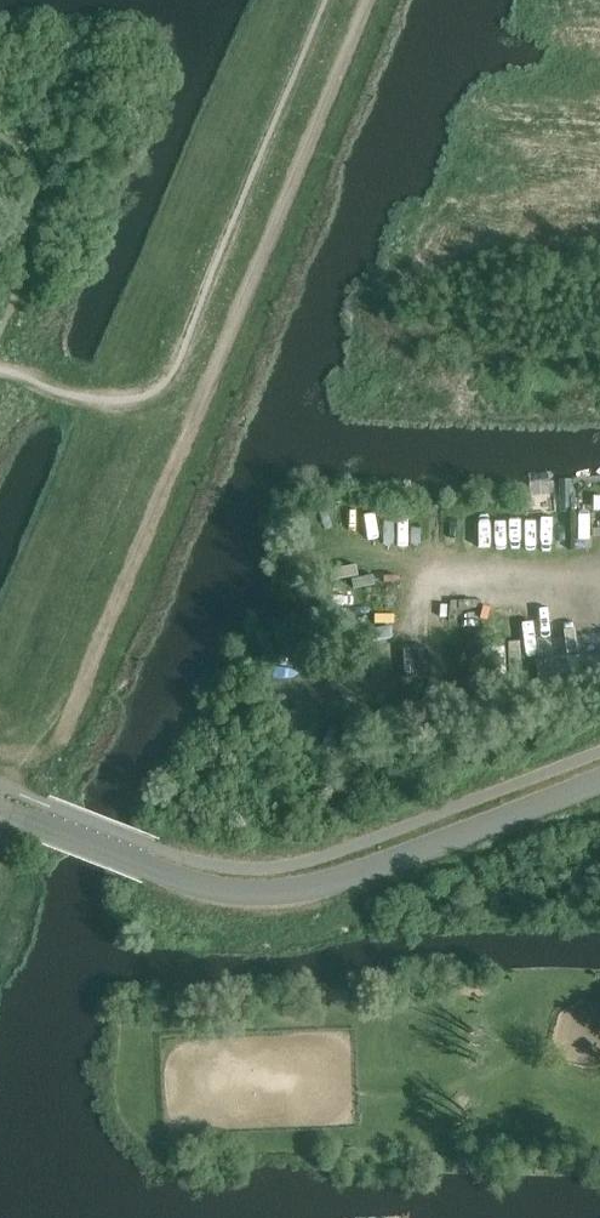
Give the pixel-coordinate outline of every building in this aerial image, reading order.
[(416,590),(416,579),(350,579),(350,590),(416,590)]
